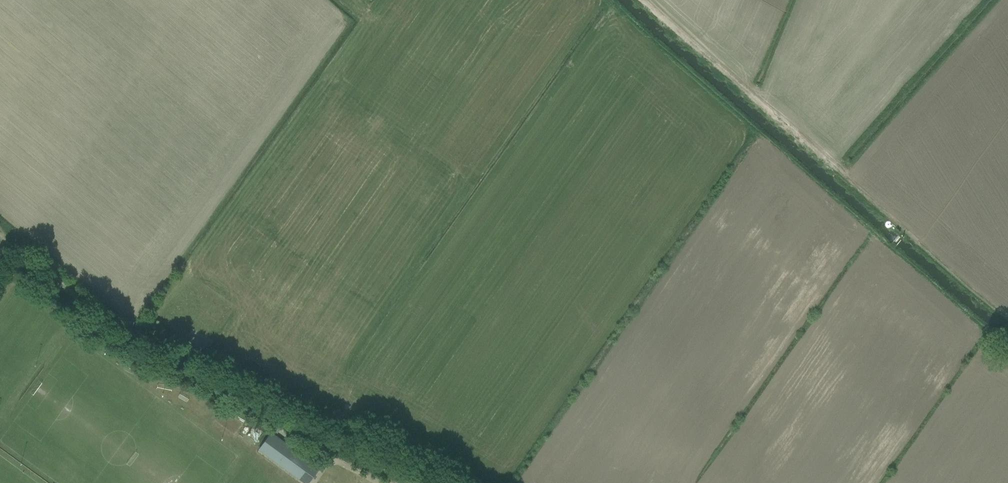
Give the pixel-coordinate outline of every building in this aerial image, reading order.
[(271,433),(259,449),(305,482),(309,482),(319,469),(300,454),(297,457),(288,450),(290,447),(271,433)]
